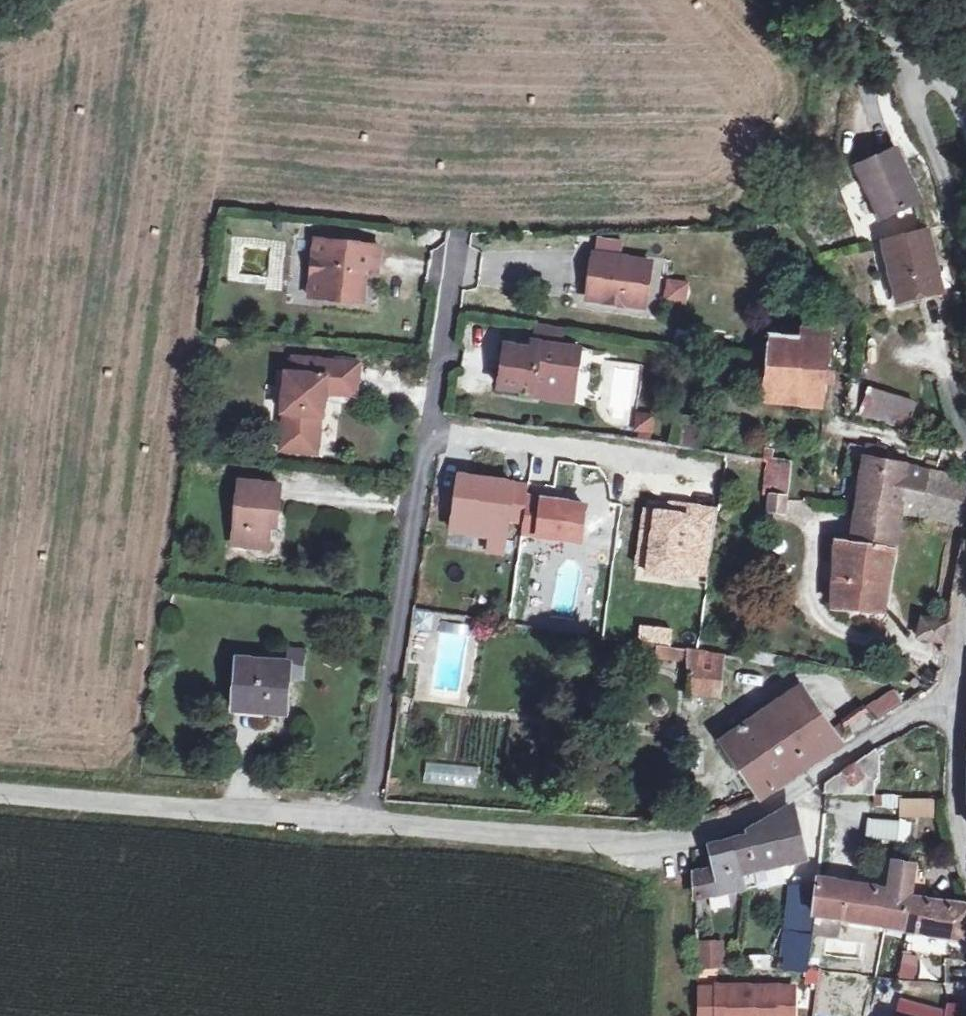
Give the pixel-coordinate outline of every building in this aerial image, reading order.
[(877,227),(918,205),(893,157),(851,178),(877,227)] [(926,231),(883,242),(899,314),(942,304),(926,231)] [(318,248),(314,287),(333,289),(331,306),(366,310),(369,281),(380,283),(383,254),(363,252),(362,258),(352,257),(353,251),(318,248)] [(600,258),(593,303),(630,309),(632,296),(651,299),(656,267),(600,258)] [(666,279),(664,303),(688,305),(690,281),(666,279)] [(333,289),(314,287),(313,305),(331,306),(333,289)] [(632,296),(630,309),(649,312),(651,299),(632,296)] [(591,335),(534,326),(532,342),(542,344),(588,353),(591,335)] [(776,364),(775,370),(828,378),(832,345),(834,334),(809,333),(809,343),(778,342),(776,364)] [(540,354),(542,344),(532,342),(531,352),(540,354)] [(542,388),(581,394),(588,353),(542,344),(540,354),(531,352),(513,349),(505,390),(540,396),(542,388)] [(294,357),(291,375),(301,376),(304,358),(294,357)] [(301,376),(291,375),(284,374),(279,418),(286,419),(298,420),(295,439),(284,438),(282,455),(319,460),(324,417),(329,417),(332,393),(357,395),(360,364),(304,358),(301,376)] [(828,378),(775,370),(771,399),(771,403),(824,410),(828,378)] [(542,388),(540,396),(539,400),(579,407),(581,394),(542,388)] [(859,418),(909,432),(915,409),(866,394),(859,418)] [(635,412),(634,435),(654,436),(655,412),(635,412)] [(286,419),(284,438),(295,439),(298,420),(286,419)] [(866,460),(885,464),(887,449),(868,447),(866,460)] [(766,454),(765,481),(775,482),(771,511),(789,514),(794,468),(775,464),(775,454),(766,454)] [(885,464),(866,460),(861,507),(895,514),(898,500),(905,469),(885,464)] [(911,491),(922,493),(926,475),(905,469),(898,500),(908,503),(911,491)] [(922,493),(916,518),(965,529),(965,484),(926,475),(922,493)] [(534,487),(465,477),(457,533),(494,538),(510,540),(513,522),(529,524),(532,499),(534,487)] [(248,486),(240,549),(277,554),(281,517),(285,517),(289,492),(248,486)] [(532,499),(527,536),(585,545),(591,509),(532,499)] [(695,510),(674,507),(673,516),(694,519),(695,510)] [(895,514),(861,507),(857,544),(841,544),(837,609),(883,614),(887,548),(894,549),(895,514)] [(649,513),(641,569),(652,571),(687,576),(713,579),(722,513),(695,510),(694,519),(673,516),(649,513)] [(510,540),(494,538),(492,553),(508,555),(510,540)] [(652,571),(651,579),(686,584),(687,576),(652,571)] [(952,621),(923,616),(919,640),(948,645),(952,621)] [(645,631),(643,645),(675,650),(677,636),(645,631)] [(290,644),(287,663),(301,664),(300,680),(318,681),(322,649),(290,644)] [(660,650),(659,657),(689,663),(686,693),(719,698),(725,660),(660,650)] [(749,651),(747,663),(780,668),(782,658),(749,651)] [(301,664),(287,663),(252,660),(245,706),(271,709),(270,717),(296,718),(300,680),(301,664)] [(845,738),(905,707),(896,691),(837,721),(845,738)] [(765,801),(842,750),(806,693),(727,744),(764,802),(765,801)] [(827,800),(878,800),(879,789),(883,786),(880,754),(828,786),(827,800)] [(478,787),(479,767),(426,764),(425,784),(478,787)] [(886,795),(886,819),(901,819),(900,795),(886,795)] [(902,798),(903,818),(936,818),(936,798),(902,798)] [(754,842),(737,848),(743,896),(764,892),(761,874),(805,860),(794,810),(780,819),(751,833),(754,842)] [(894,844),(896,823),(868,821),(866,840),(894,844)] [(701,903),(743,896),(737,848),(714,851),(720,880),(700,882),(701,903)] [(892,894),(917,898),(921,867),(897,863),(892,894)] [(819,917),(887,928),(892,894),(824,884),(819,917)] [(820,891),(791,887),(780,968),(809,972),(820,891)] [(917,898),(892,894),(887,928),(911,931),(917,898)] [(911,931),(965,940),(965,905),(917,898),(911,931)] [(728,945),(703,946),(705,972),(729,973),(728,945)] [(905,954),(904,965),(919,967),(921,956),(905,954)] [(819,985),(820,970),(804,969),(803,984),(819,985)] [(723,989),(723,992),(722,1015),(799,1015),(800,992),(723,989)] [(704,1015),(722,1015),(723,992),(705,991),(704,1015)] [(914,1015),(917,1006),(905,1003),(902,1012),(914,1015)] [(901,1015),(950,1015),(917,1006),(914,1015),(902,1012),(901,1015)] [(952,1006),(950,1015),(965,1015),(965,1008),(952,1006)]
